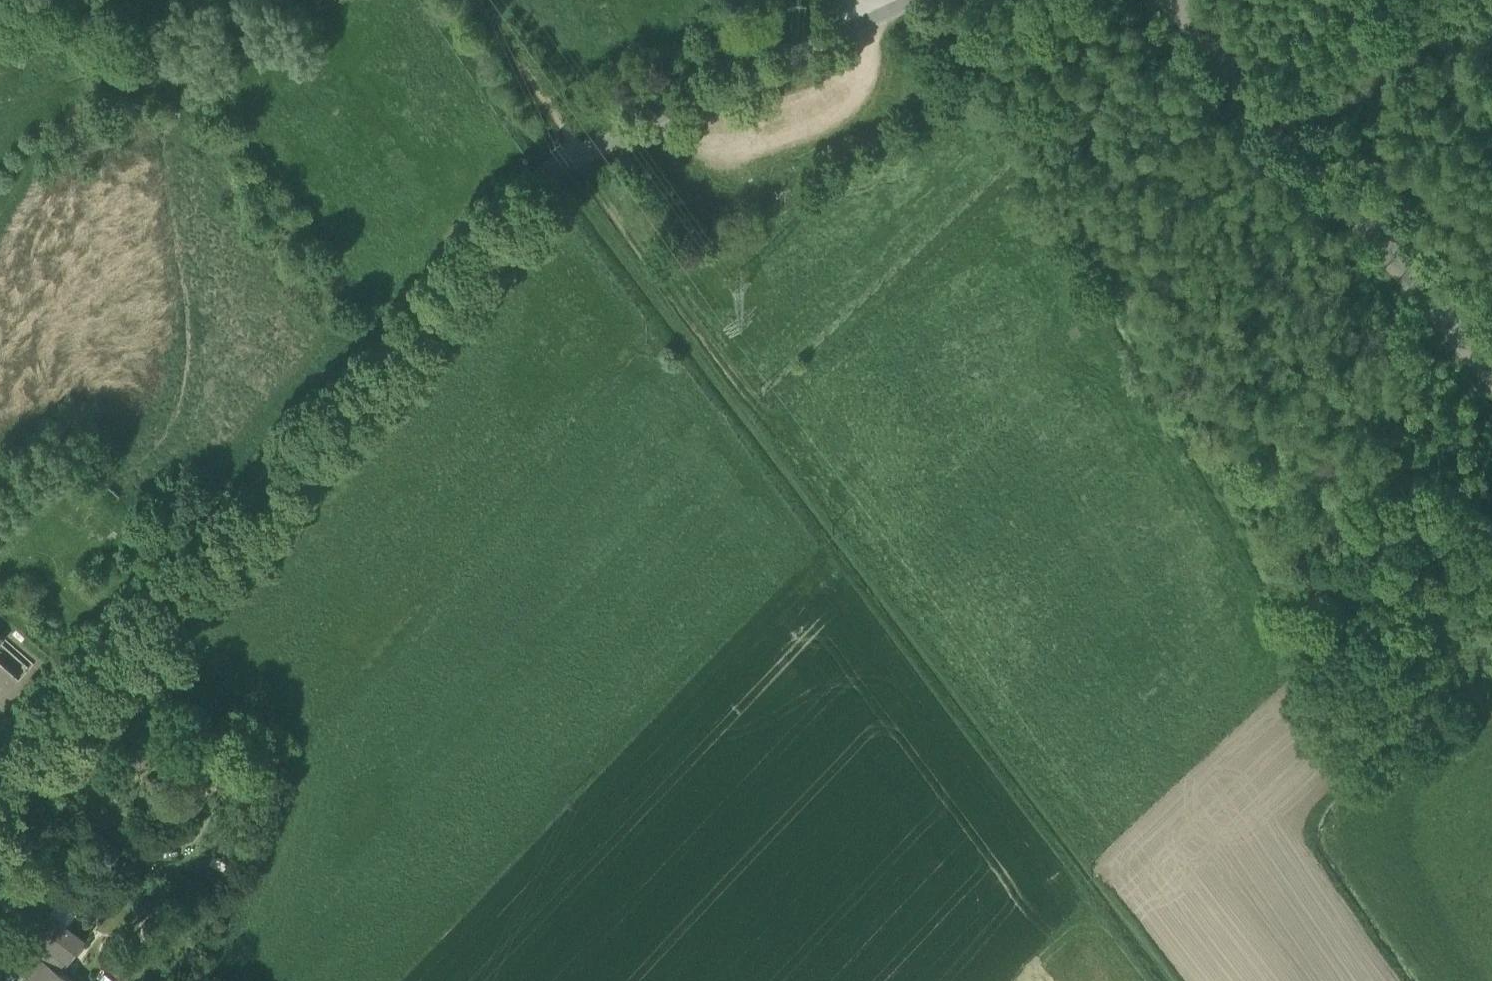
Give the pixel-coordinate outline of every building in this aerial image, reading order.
[(3,636),(0,640),(0,664),(17,680),(16,681),(31,694),(47,675),(3,636)] [(174,804),(186,812),(212,775),(200,767),(174,804)] [(12,918),(32,933),(47,913),(27,897),(12,918)] [(32,951),(42,959),(43,957),(58,969),(66,958),(69,960),(83,940),(47,913),(32,933),(41,940),(32,951)] [(58,969),(43,957),(42,959),(25,980),(71,980),(72,980),(58,969)]
